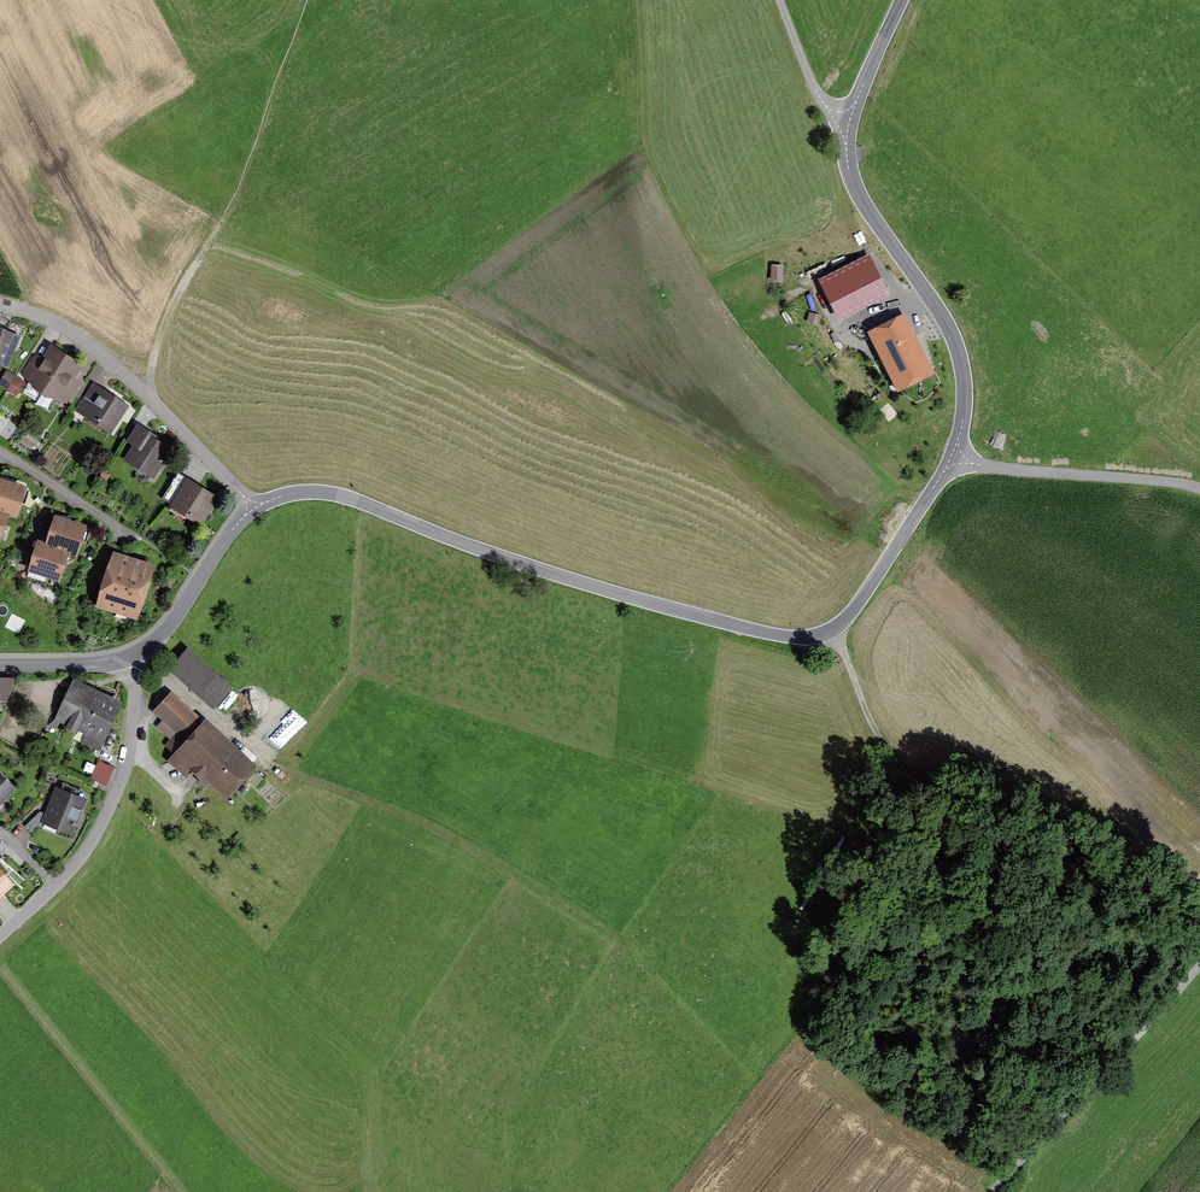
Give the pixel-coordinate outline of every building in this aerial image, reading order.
[(840,310),(881,290),(867,263),(827,283),(840,310)] [(784,283),(784,266),(772,266),(772,283),(784,283)] [(901,384),(927,370),(901,320),(875,333),(901,384)] [(12,349),(10,348),(15,337),(0,331),(0,360),(7,363),(12,349)] [(32,379),(29,384),(42,392),(65,357),(52,348),(42,364),(34,359),(24,374),(32,379)] [(69,381),(78,366),(65,357),(42,392),(56,401),(59,396),(66,401),(76,386),(69,381)] [(8,388),(14,378),(7,373),(0,383),(8,388)] [(14,394),(23,381),(16,377),(8,390),(14,394)] [(91,406),(86,414),(111,429),(125,406),(93,386),(83,401),(91,406)] [(144,465),(155,472),(169,450),(152,440),(154,437),(138,427),(128,441),(136,446),(128,458),(142,467),(144,465)] [(169,488),(162,498),(173,505),(200,522),(215,498),(187,481),(179,494),(169,488)] [(0,484),(0,510),(6,512),(14,515),(23,488),(12,485),(0,484)] [(72,523),(56,523),(49,545),(66,551),(74,553),(83,527),(72,523)] [(46,574),(57,577),(66,551),(49,545),(40,543),(33,565),(46,574)] [(133,604),(136,605),(143,591),(145,575),(142,574),(143,566),(133,562),(133,559),(117,558),(113,571),(104,579),(107,590),(103,602),(116,611),(118,608),(129,611),(133,604)] [(198,692),(214,675),(187,651),(171,668),(198,692)] [(0,678),(0,699),(6,703),(13,688),(14,678),(0,678)] [(90,728),(85,740),(97,746),(116,706),(71,685),(58,712),(56,711),(49,724),(56,727),(62,714),(71,719),(67,727),(76,732),(80,723),(90,728)] [(167,745),(177,753),(172,760),(188,775),(193,769),(201,777),(207,771),(228,790),(249,767),(171,696),(158,711),(180,731),(167,745)] [(273,736),(283,746),(307,720),(297,710),(273,736)] [(90,780),(107,786),(115,767),(98,760),(96,765),(93,774),(90,780)] [(87,762),(83,770),(93,774),(96,765),(87,762)] [(15,786),(0,772),(0,802),(15,786)] [(57,819),(54,826),(71,833),(84,799),(58,789),(47,815),(57,819)] [(12,882),(0,870),(0,894),(12,882)]
